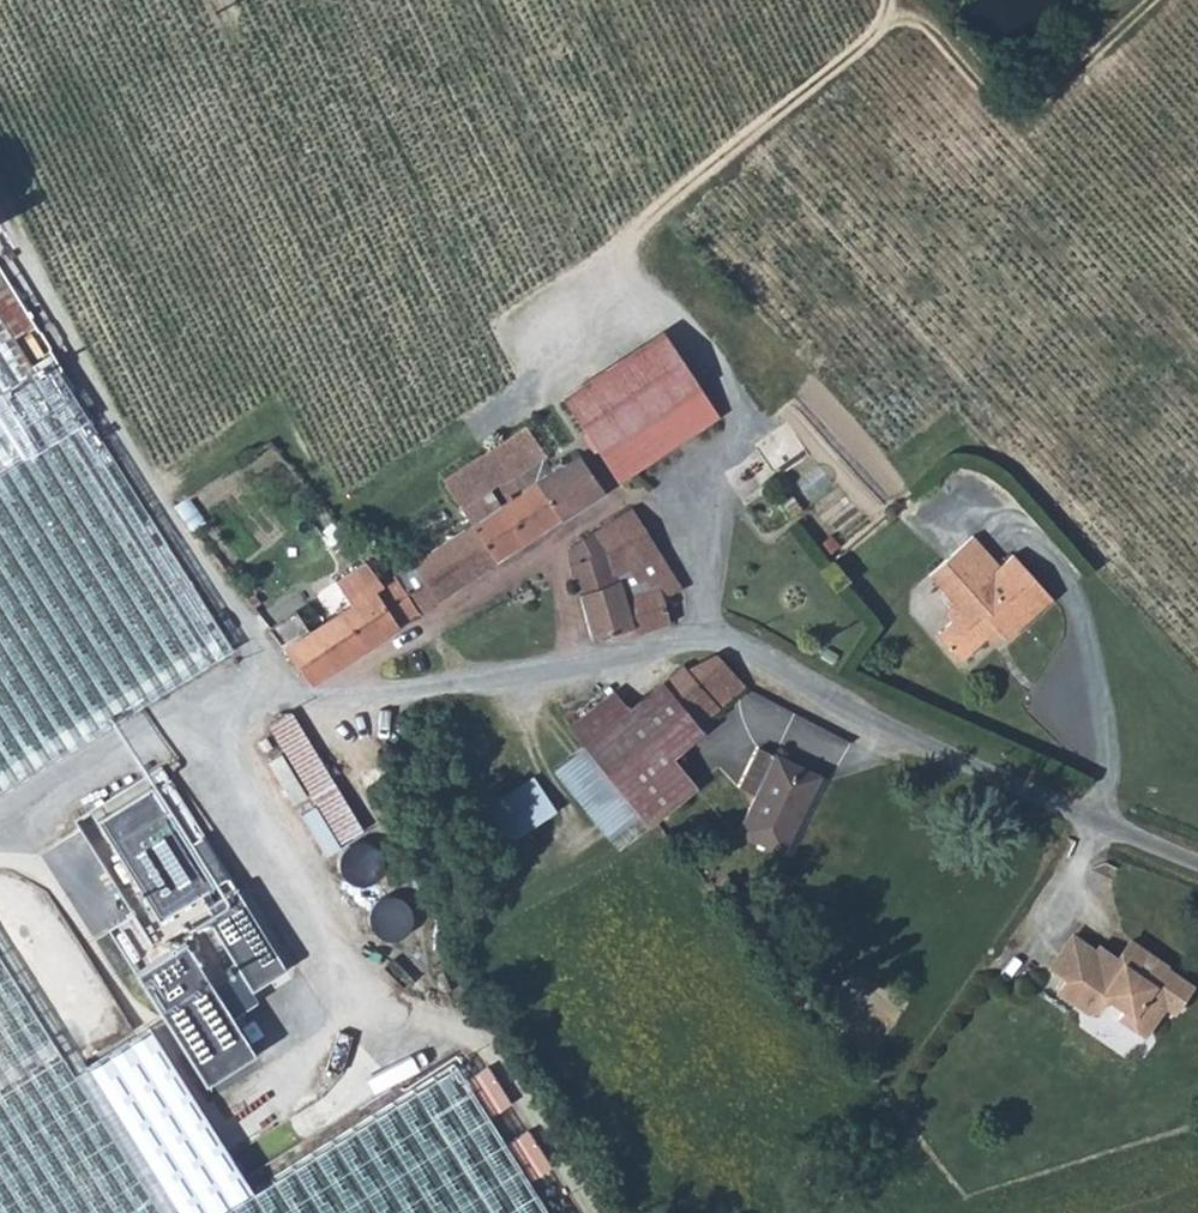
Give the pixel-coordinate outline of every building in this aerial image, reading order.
[(4,321),(12,338),(31,329),(1,265),(0,265),(0,320),(4,321)] [(602,450),(703,382),(668,334),(568,401),(602,450)] [(723,417),(726,415),(703,382),(602,450),(625,483),(723,417)] [(535,424),(456,478),(474,506),(541,460),(554,452),(535,424)] [(612,494),(585,456),(552,477),(541,460),(474,506),(485,522),(511,561),(612,494)] [(622,573),(661,552),(670,569),(686,560),(678,543),(668,549),(640,511),(578,547),(577,564),(600,639),(638,627),(631,600),(648,595),(648,583),(623,586),(622,573)] [(452,602),(511,561),(485,522),(423,564),(452,602)] [(947,576),(991,541),(979,529),(939,568),(947,576)] [(1015,631),(1061,586),(1021,545),(1008,558),(991,541),(947,576),(963,594),(957,601),(965,611),(946,629),(971,652),(1005,620),(1015,631)] [(344,583),(360,606),(321,632),(313,639),(306,631),(290,643),(322,688),(452,602),(423,564),(395,583),(378,561),(344,583)] [(665,591),(648,595),(631,600),(638,627),(641,634),(674,624),(665,591)] [(314,624),(306,614),(282,631),(290,643),(306,631),(314,624)] [(711,721),(756,683),(725,656),(698,673),(692,668),(641,708),(595,743),(592,746),(580,755),(603,778),(612,772),(623,763),(624,763),(639,775),(650,790),(692,758),(686,751),(717,727),(711,721)] [(317,803),(305,810),(327,851),(366,830),(298,705),(271,720),(317,803)] [(736,823),(771,845),(819,768),(769,738),(745,776),(759,787),(736,823)] [(562,768),(618,841),(647,818),(656,829),(671,817),(650,790),(639,775),(624,763),(623,763),(612,772),(603,778),(580,755),(562,768)] [(712,787),(692,758),(650,790),(671,817),(712,787)] [(113,926),(205,1080),(261,1047),(194,935),(160,955),(145,930),(197,899),(251,989),(286,967),(165,765),(83,814),(140,910),(113,926)] [(507,824),(512,830),(527,818),(516,802),(501,814),(507,824)] [(345,841),(343,864),(378,866),(380,844),(345,841)] [(1177,997),(1196,973),(1166,954),(1168,951),(1130,925),(1118,943),(1112,951),(1104,946),(1106,943),(1098,937),(1074,921),(1053,952),(1069,965),(1061,977),(1090,997),(1101,997),(1110,982),(1126,993),(1120,1003),(1146,1020),(1165,989),(1177,997)] [(1112,951),(1118,943),(1102,931),(1098,937),(1106,943),(1104,946),(1112,951)]
